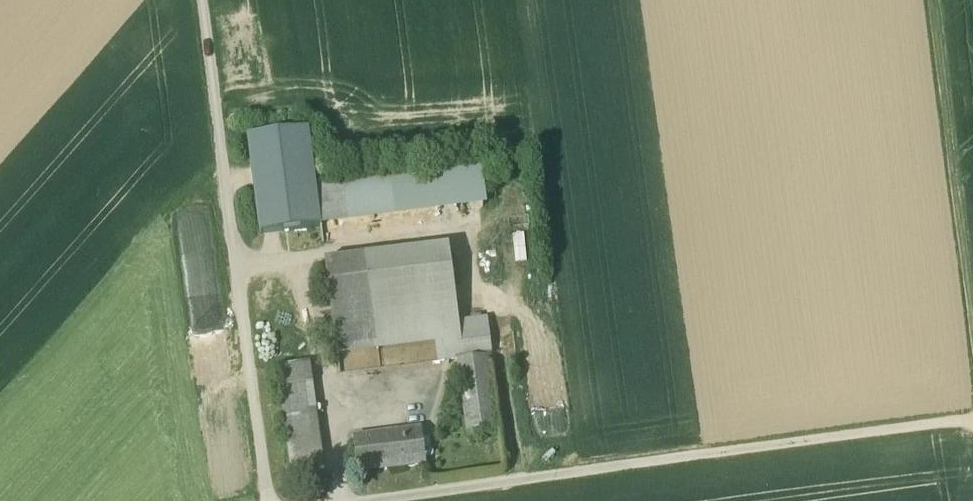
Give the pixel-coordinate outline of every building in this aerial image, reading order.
[(261,235),(322,227),(310,134),(250,142),(261,235)] [(480,171),(317,189),(322,227),(484,209),(480,171)] [(533,294),(531,223),(511,223),(513,294),(533,294)] [(447,249),(326,264),(331,305),(437,291),(435,271),(450,269),(447,249)] [(450,269),(435,271),(437,291),(452,289),(450,269)] [(452,289),(437,291),(442,330),(436,330),(438,341),(440,360),(457,358),(488,354),(491,354),(487,324),(457,328),(452,289)] [(437,291),(331,305),(338,355),(438,341),(436,330),(442,330),(437,291)] [(488,354),(457,358),(468,437),(499,434),(488,354)] [(314,442),(303,362),(278,366),(289,446),(314,443),(314,442)] [(376,436),(353,439),(357,472),(401,466),(401,468),(425,465),(421,431),(377,437),(376,436)] [(314,443),(289,446),(293,472),(322,468),(318,441),(314,442),(314,443)]
